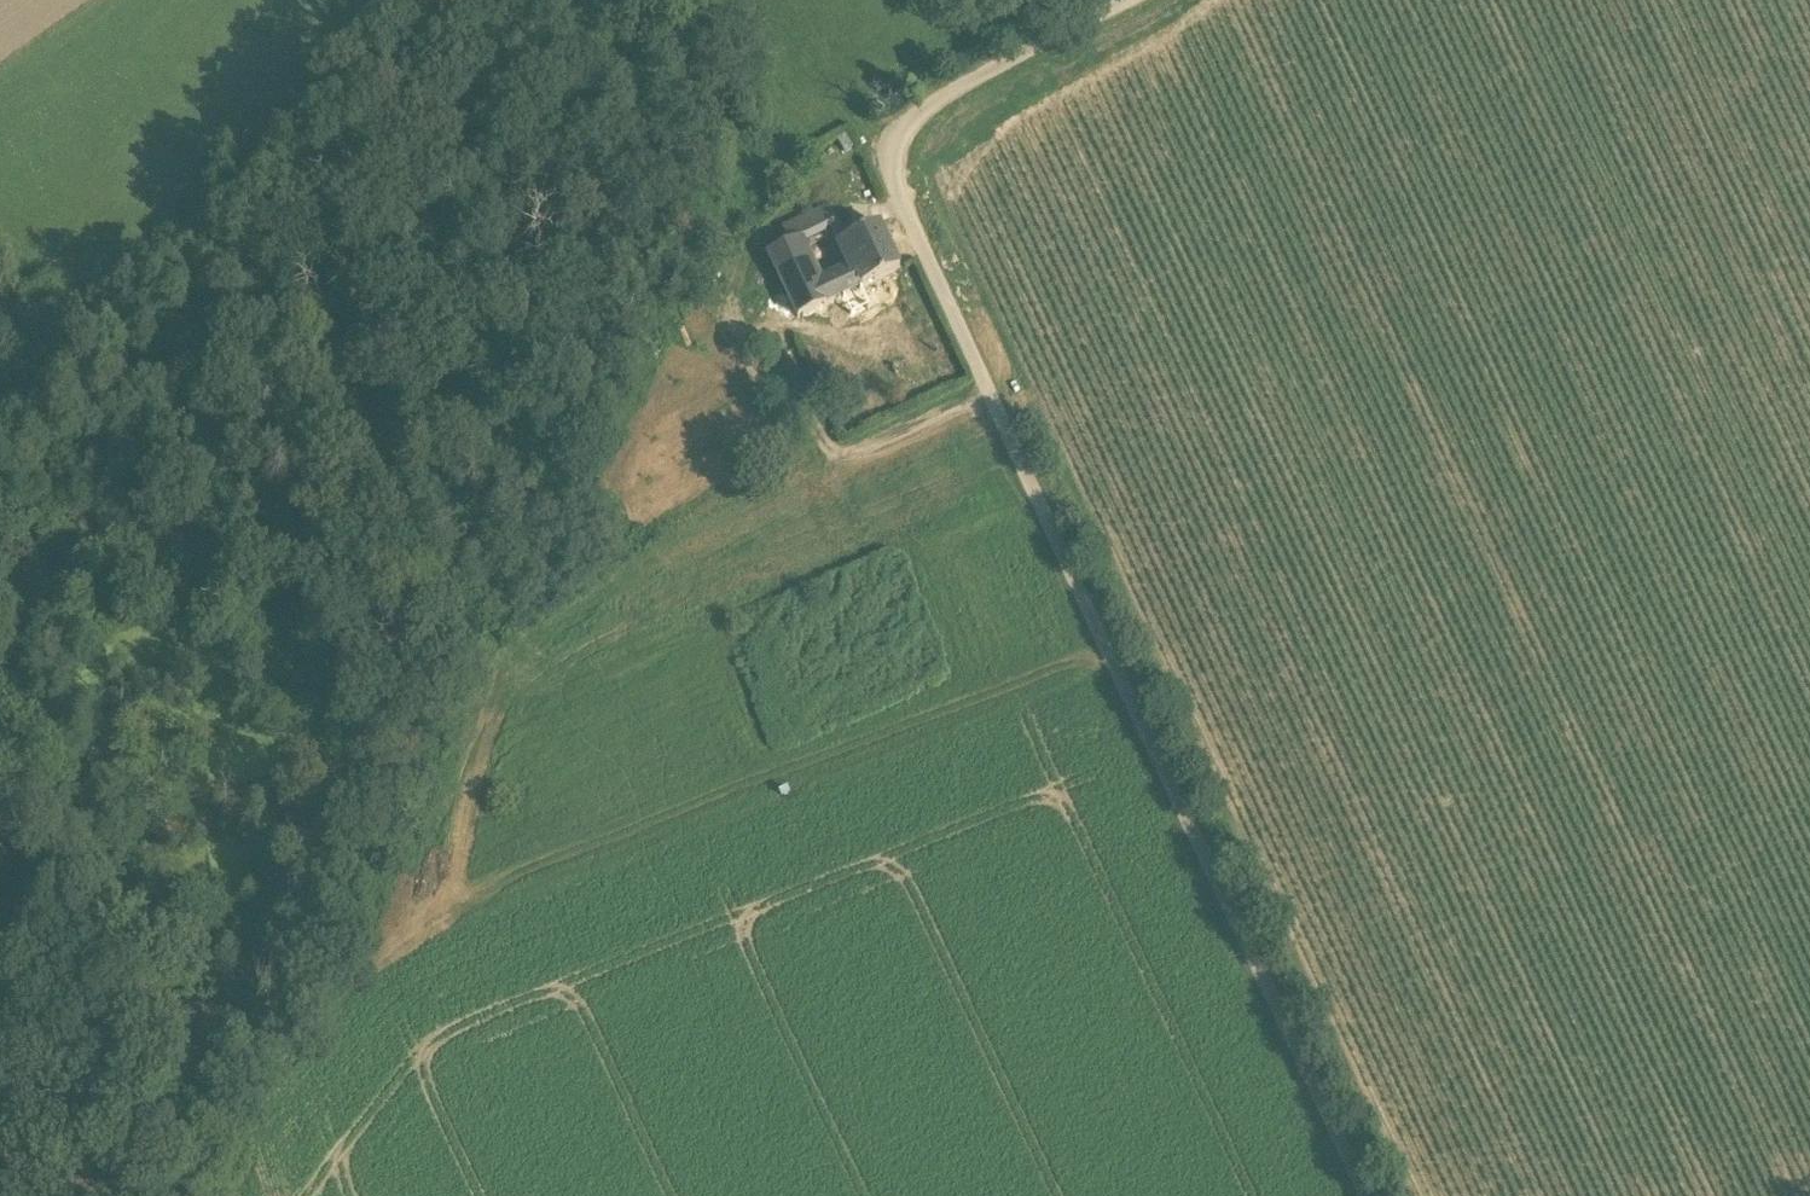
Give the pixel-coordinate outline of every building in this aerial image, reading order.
[(784,229),(791,245),(796,242),(833,225),(825,209),(784,229)] [(861,289),(900,270),(879,228),(840,247),(852,272),(861,289)] [(851,318),(870,309),(861,289),(852,272),(818,288),(796,242),(791,245),(768,256),(798,319),(841,298),(851,318)]
